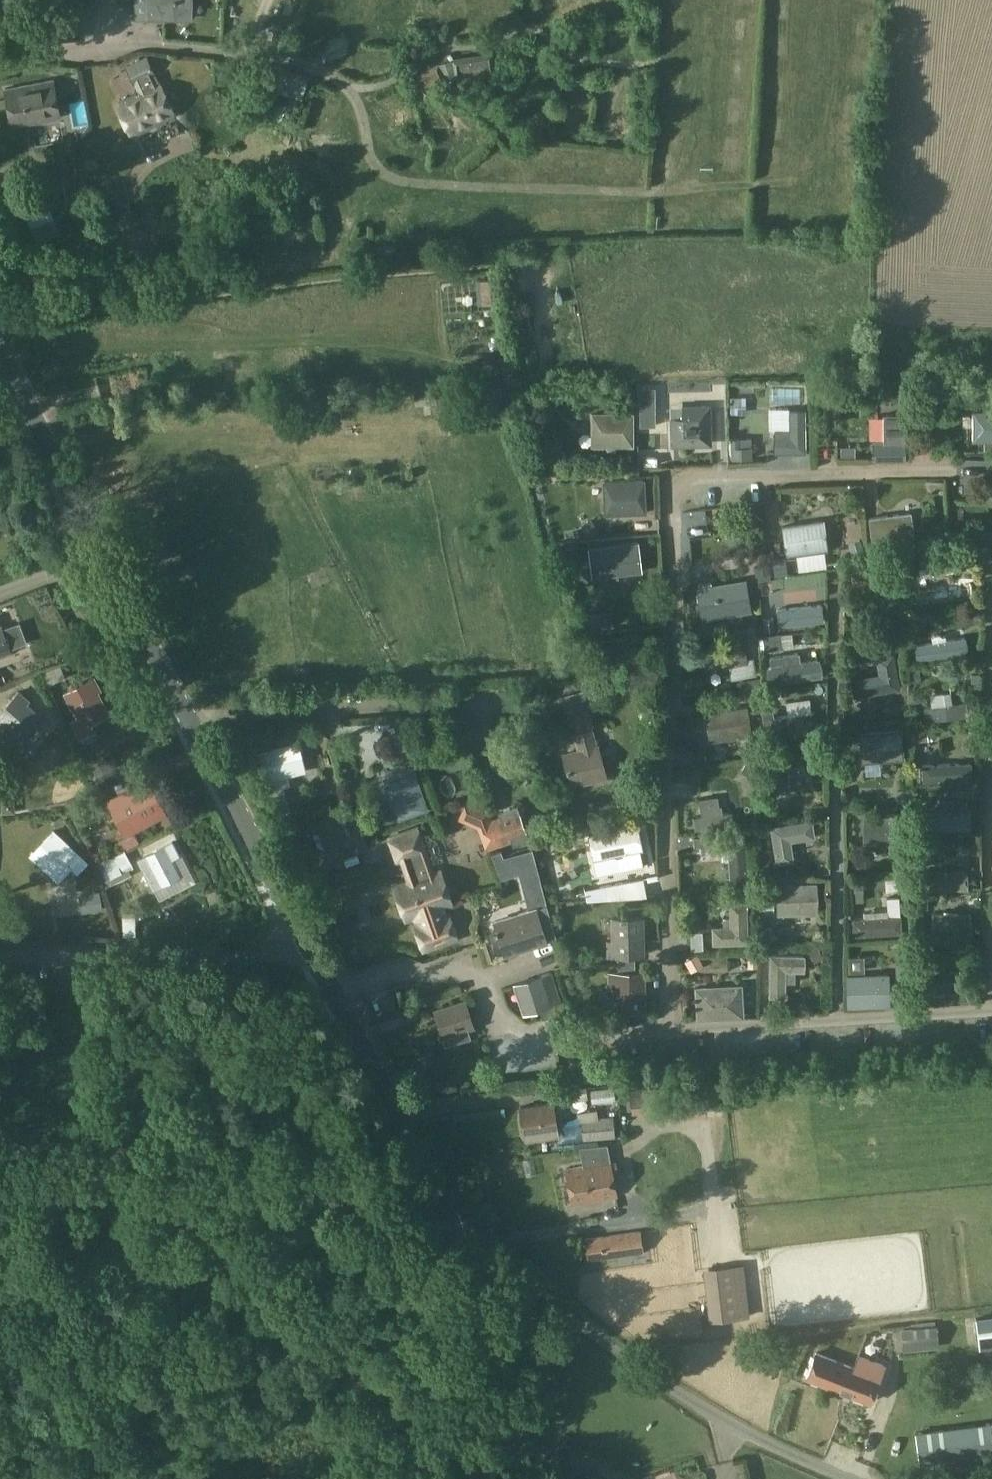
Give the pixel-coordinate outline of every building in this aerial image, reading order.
[(147,19),(190,19),(190,0),(148,0),(147,19)] [(760,0),(749,0),(748,19),(759,20),(760,0)] [(77,3),(47,6),(50,41),(80,39),(77,3)] [(490,53),(453,59),(457,81),(494,75),(490,53)] [(146,57),(127,67),(134,83),(135,83),(139,92),(121,100),(123,105),(119,107),(131,130),(134,128),(136,133),(174,115),(158,82),(154,74),(154,73),(146,57)] [(450,81),(438,61),(412,76),(424,97),(450,81)] [(279,98),(296,79),(280,66),(267,82),(272,87),(269,89),(279,98)] [(52,80),(4,89),(11,127),(60,117),(52,80)] [(749,229),(748,211),(738,211),(739,229),(749,229)] [(408,244),(407,234),(388,234),(388,244),(408,244)] [(470,246),(490,247),(490,237),(470,236),(470,246)] [(490,279),(481,279),(482,302),(491,301),(490,279)] [(713,447),(712,405),(670,406),(671,448),(713,447)] [(805,411),(790,411),(790,409),(771,409),(772,438),(774,438),(774,452),(805,452),(805,411)] [(973,411),(973,441),(985,441),(984,449),(991,449),(991,411),(973,411)] [(906,414),(886,414),(884,413),(877,413),(876,415),(876,422),(877,423),(878,451),(907,450),(906,414)] [(633,414),(592,414),(592,446),(633,446),(633,414)] [(314,440),(331,435),(328,426),(311,431),(314,440)] [(645,512),(644,480),(604,482),(605,514),(645,512)] [(873,549),(913,543),(910,513),(869,518),(873,549)] [(783,526),(787,555),(827,549),(823,521),(783,526)] [(593,577),(641,571),(638,543),(589,549),(593,577)] [(931,576),(918,578),(921,601),(935,599),(934,587),(932,588),(931,576)] [(750,608),(745,580),(697,590),(702,618),(750,608)] [(813,605),(792,608),(791,598),(774,600),(775,610),(773,610),(775,625),(815,619),(813,605)] [(13,654),(3,626),(0,627),(0,626),(0,658),(13,654)] [(933,636),(933,642),(925,644),(927,658),(967,652),(965,638),(948,640),(947,636),(942,637),(942,635),(933,636)] [(754,661),(746,662),(743,648),(703,655),(706,669),(729,665),(731,679),(756,675),(754,661)] [(876,657),(879,675),(852,680),(855,696),(899,688),(893,654),(876,657)] [(768,668),(771,684),(820,676),(818,660),(800,663),(799,658),(789,659),(788,655),(770,657),(771,667),(768,668)] [(97,732),(93,722),(109,713),(98,691),(101,690),(94,676),(63,693),(77,718),(71,721),(80,740),(97,732)] [(30,701),(18,690),(0,710),(0,733),(1,734),(7,726),(25,743),(46,720),(28,703),(30,701)] [(592,724),(588,706),(584,691),(562,697),(570,729),(573,729),(578,750),(563,754),(570,786),(605,777),(598,745),(595,746),(590,725),(592,724)] [(926,723),(969,717),(968,702),(953,704),(952,692),(931,695),(932,707),(924,708),(926,723)] [(707,713),(711,742),(751,736),(747,707),(707,713)] [(814,712),(774,718),(776,732),(816,726),(814,712)] [(862,762),(903,760),(900,730),(860,733),(862,762)] [(304,771),(297,742),(258,752),(265,781),(304,771)] [(103,754),(89,762),(102,784),(121,773),(116,763),(110,766),(103,754)] [(813,789),(812,771),(811,755),(770,758),(773,792),(813,789)] [(922,766),(923,782),(971,779),(970,763),(922,766)] [(399,819),(426,809),(412,769),(385,778),(399,819)] [(150,780),(106,802),(125,838),(117,842),(122,851),(140,843),(134,833),(168,816),(150,780)] [(720,813),(718,797),(699,800),(702,816),(695,817),(697,831),(733,825),(730,812),(720,813)] [(933,810),(934,816),(930,816),(930,830),(971,829),(970,807),(956,807),(956,802),(941,802),(933,810)] [(492,821),(501,845),(512,841),(514,846),(529,840),(517,806),(499,813),(501,818),(492,821)] [(864,844),(901,845),(901,814),(865,814),(864,844)] [(777,863),(793,861),(790,841),(814,837),(811,822),(771,828),(777,863)] [(613,856),(641,850),(637,826),(589,836),(594,860),(597,859),(599,873),(618,869),(617,864),(615,864),(613,856)] [(417,925),(414,926),(423,951),(457,939),(449,914),(446,915),(443,907),(451,904),(441,871),(433,874),(425,852),(426,852),(417,828),(389,838),(397,862),(410,858),(414,867),(409,869),(413,881),(394,887),(405,919),(414,916),(417,925)] [(88,863),(53,829),(28,856),(58,883),(71,869),(77,874),(88,863)] [(747,839),(728,840),(712,841),(715,886),(750,883),(747,839)] [(175,840),(165,845),(137,859),(159,902),(197,882),(175,840)] [(124,851),(103,861),(111,880),(132,868),(124,851)] [(680,865),(682,875),(699,871),(697,861),(680,865)] [(966,872),(918,873),(902,873),(903,890),(967,889),(966,872)] [(630,898),(626,881),(605,886),(584,890),(586,901),(608,899),(630,898)] [(775,885),(775,914),(816,913),(815,884),(775,885)] [(747,943),(746,903),(730,904),(731,928),(713,928),(713,944),(747,943)] [(548,904),(535,908),(494,921),(504,954),(546,941),(542,929),(555,925),(548,904)] [(933,915),(934,946),(970,945),(969,914),(933,915)] [(617,967),(635,966),(635,957),(645,957),(644,917),(610,917),(611,940),(606,940),(606,957),(617,957),(617,967)] [(901,933),(900,917),(852,920),(853,936),(901,933)] [(118,945),(130,944),(129,924),(117,924),(118,945)] [(796,983),(796,971),(803,971),(804,956),(771,956),(769,998),(786,998),(786,983),(796,983)] [(635,966),(617,967),(617,972),(606,972),(607,988),(612,988),(613,1012),(646,1011),(645,971),(635,971),(635,966)] [(563,1013),(550,973),(514,984),(523,1013),(540,1008),(543,1019),(563,1013)] [(888,976),(848,977),(849,1006),(889,1005),(888,976)] [(740,987),(696,989),(697,1010),(696,1012),(697,1019),(698,1021),(706,1020),(707,1019),(742,1017),(740,987)] [(465,1001),(434,1011),(444,1042),(468,1034),(467,1030),(473,1028),(465,1001)] [(605,1081),(605,1079),(609,1078),(607,1063),(579,1065),(576,1068),(574,1072),(574,1076),(577,1079),(581,1081),(595,1080),(595,1082),(605,1081)] [(551,1092),(552,1103),(520,1107),(526,1140),(557,1135),(554,1118),(568,1116),(566,1101),(573,1100),(572,1089),(551,1092)] [(586,1099),(572,1101),(573,1112),(588,1110),(586,1099)] [(580,1118),(583,1140),(616,1137),(613,1116),(580,1118)] [(616,1151),(615,1140),(582,1142),(583,1152),(616,1151)] [(611,1161),(565,1168),(571,1205),(617,1197),(611,1161)] [(641,1231),(584,1239),(587,1260),(645,1252),(641,1231)] [(724,1248),(721,1260),(737,1264),(740,1252),(724,1248)] [(729,1266),(709,1268),(713,1306),(734,1304),(729,1266)] [(975,1322),(979,1349),(991,1347),(991,1320),(975,1322)] [(936,1327),(911,1329),(913,1345),(937,1343),(936,1327)] [(853,1368),(816,1353),(806,1377),(869,1402),(879,1378),(878,1377),(883,1365),(858,1355),(853,1368)] [(991,1423),(962,1427),(966,1458),(991,1454),(991,1425),(991,1423)] [(950,1460),(946,1429),(915,1433),(919,1464),(950,1460)]
